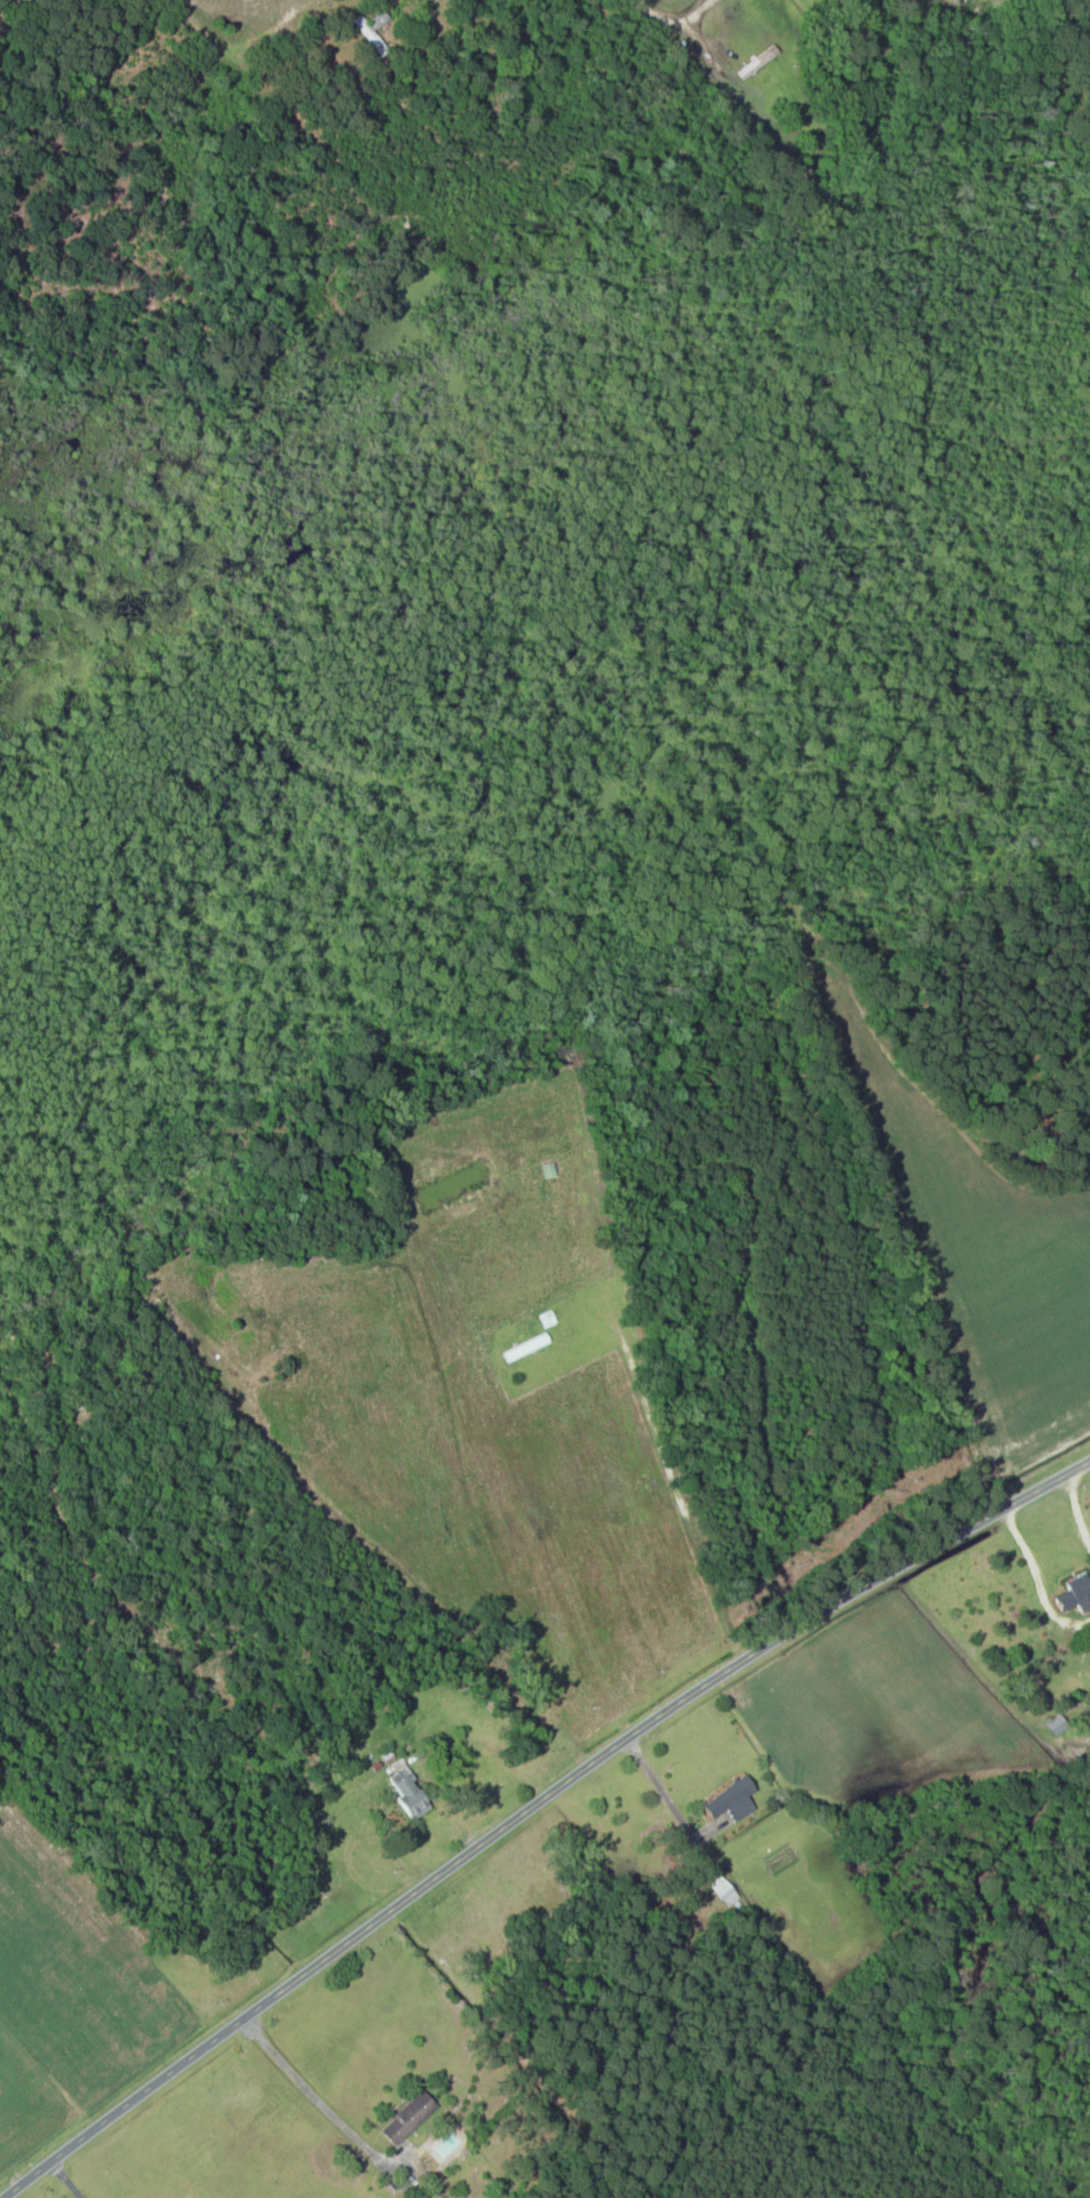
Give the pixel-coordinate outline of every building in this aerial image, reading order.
[(389,19),(382,10),(367,23),(361,15),(353,22),(382,58),(390,52),(373,31),(389,19)] [(545,1178),(555,1176),(553,1164),(543,1166),(545,1178)] [(506,1361),(549,1344),(546,1335),(503,1351),(506,1361)] [(1086,1571),(1066,1582),(1070,1589),(1054,1597),(1062,1612),(1079,1603),(1084,1612),(1089,1609),(1089,1578),(1086,1571)] [(431,1808),(406,1768),(389,1779),(414,1818),(431,1808)] [(757,1791),(747,1775),(703,1803),(713,1819),(727,1810),(735,1821),(756,1808),(748,1796),(757,1791)] [(728,1907),(740,1896),(720,1875),(708,1885),(728,1907)] [(394,2147),(437,2107),(422,2090),(379,2131),(394,2147)]
